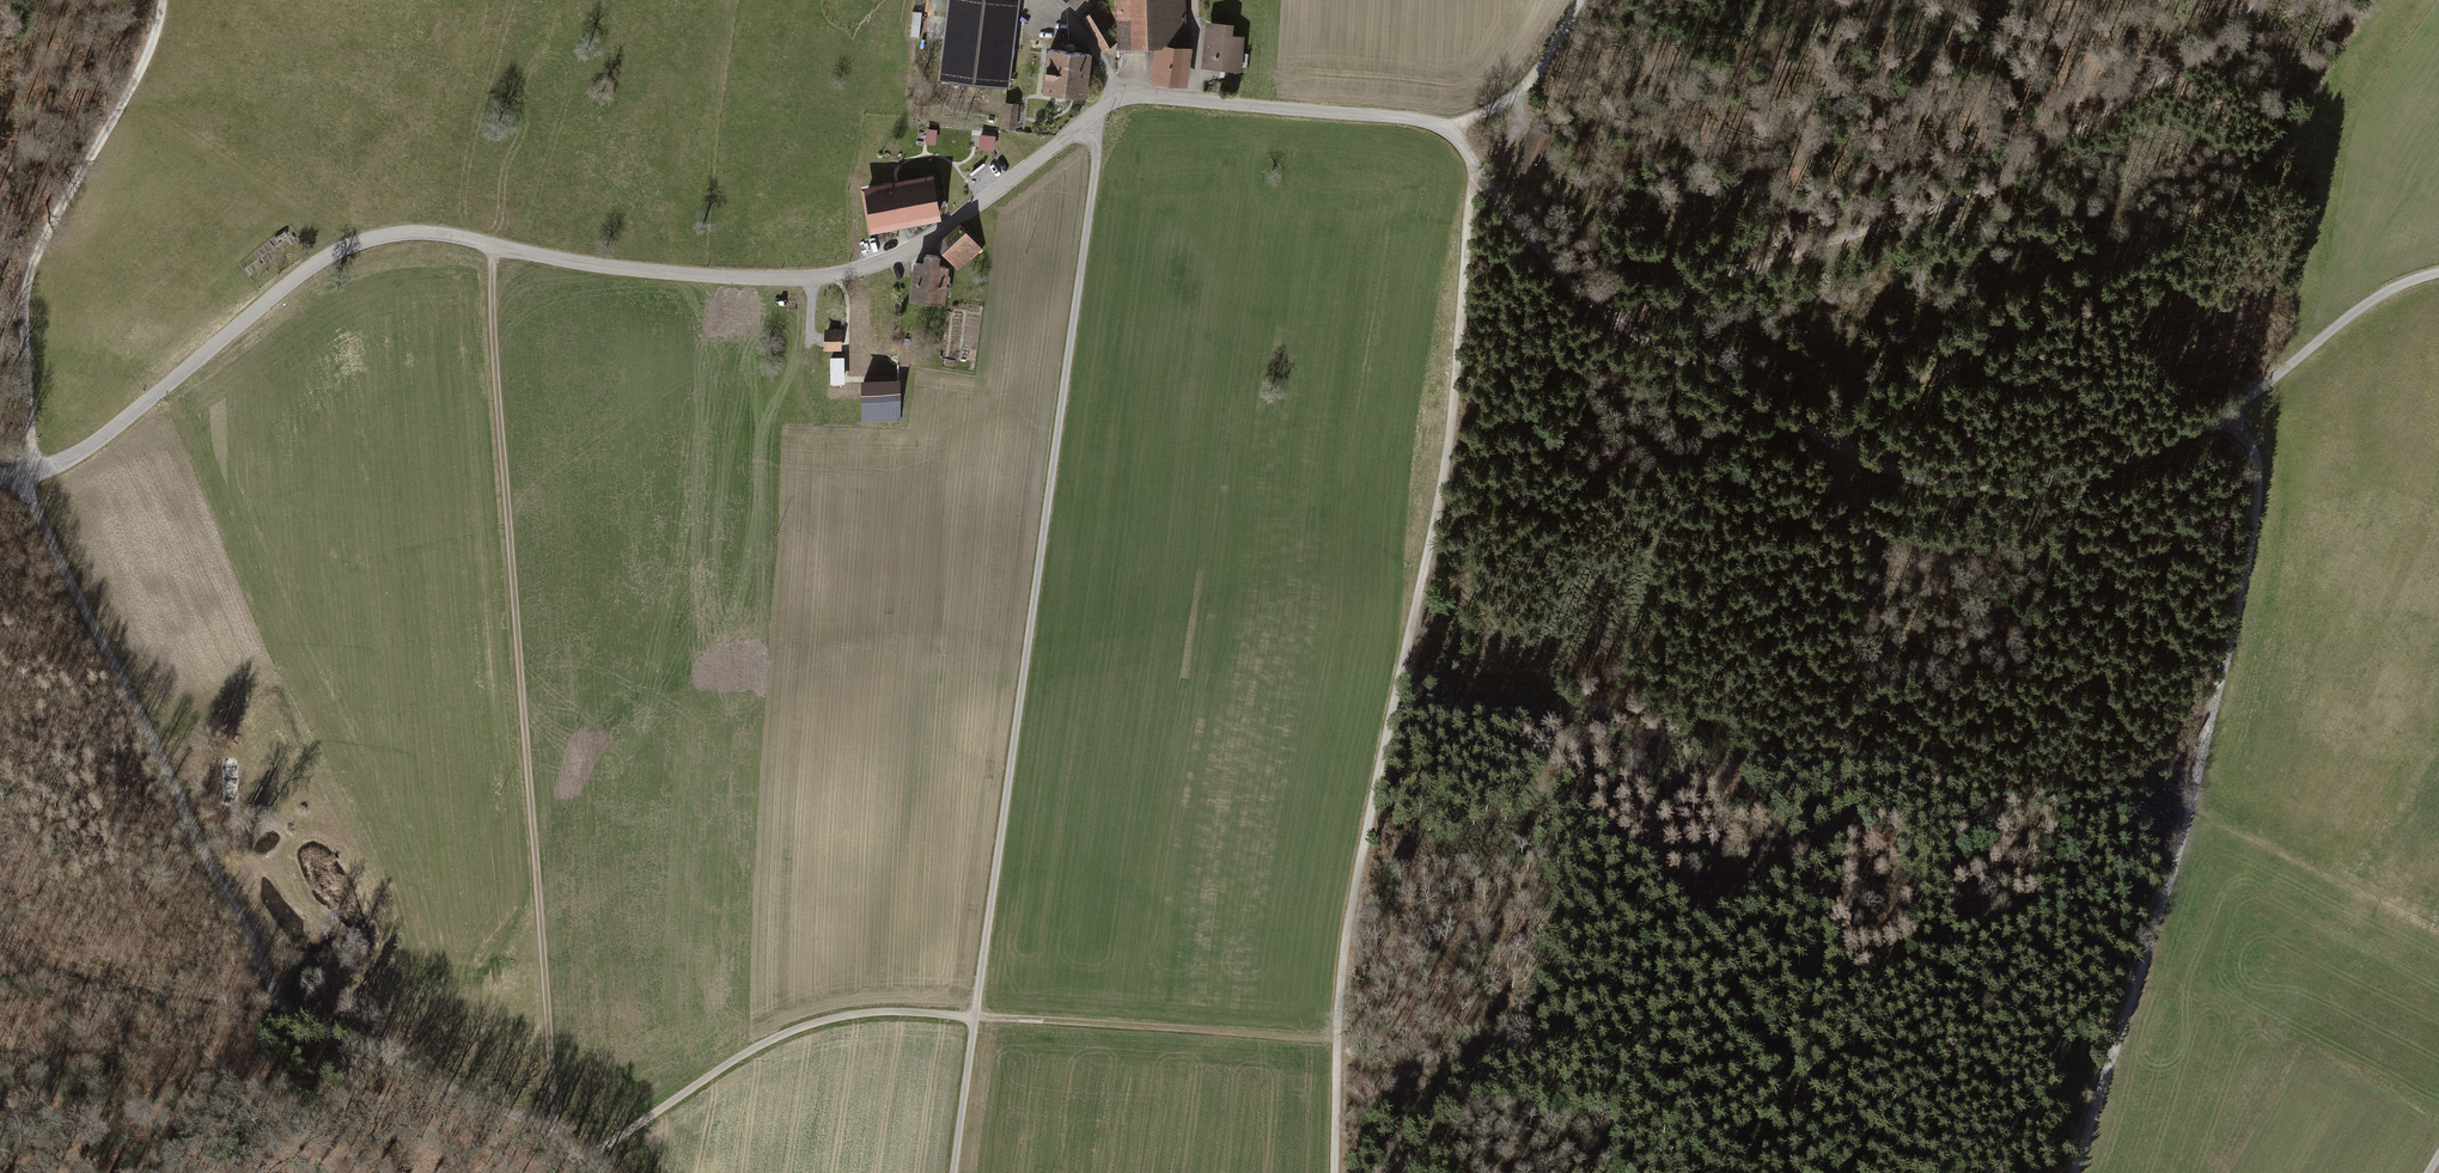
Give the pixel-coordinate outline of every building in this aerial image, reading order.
[(970,0),(949,0),(940,78),(960,81),(970,0)] [(960,81),(1008,86),(1012,48),(1005,47),(1011,0),(970,0),(960,81)] [(1120,45),(1125,45),(1125,51),(1134,50),(1134,45),(1155,44),(1155,45),(1161,45),(1185,44),(1184,0),(1119,0),(1120,45)] [(1101,7),(1084,17),(1103,49),(1115,42),(1106,27),(1111,24),(1101,7)] [(914,11),(911,35),(919,36),(922,12),(914,11)] [(1209,24),(1204,63),(1225,65),(1226,61),(1238,63),(1241,38),(1231,37),(1232,27),(1209,24)] [(1188,48),(1161,45),(1159,53),(1156,53),(1155,63),(1158,63),(1156,80),(1183,84),(1186,62),(1189,63),(1190,58),(1187,57),(1188,48)] [(1049,49),(1045,91),(1085,95),(1090,54),(1049,49)] [(1005,103),(1002,127),(1014,128),(1018,104),(1005,103)] [(934,143),(936,131),(928,130),(926,142),(934,143)] [(994,137),(980,135),(979,148),(993,149),(994,137)] [(867,191),(873,227),(938,215),(932,179),(867,191)] [(961,225),(937,245),(957,268),(981,247),(961,225)] [(916,262),(912,299),(942,302),(944,280),(948,280),(949,275),(945,274),(946,265),(937,265),(938,255),(926,254),(925,263),(916,262)] [(841,331),(827,331),(827,334),(827,344),(827,347),(841,347),(841,331)] [(842,358),(831,358),(832,382),(833,382),(833,393),(842,393),(842,358)] [(899,382),(863,382),(863,418),(899,418),(899,382)]
